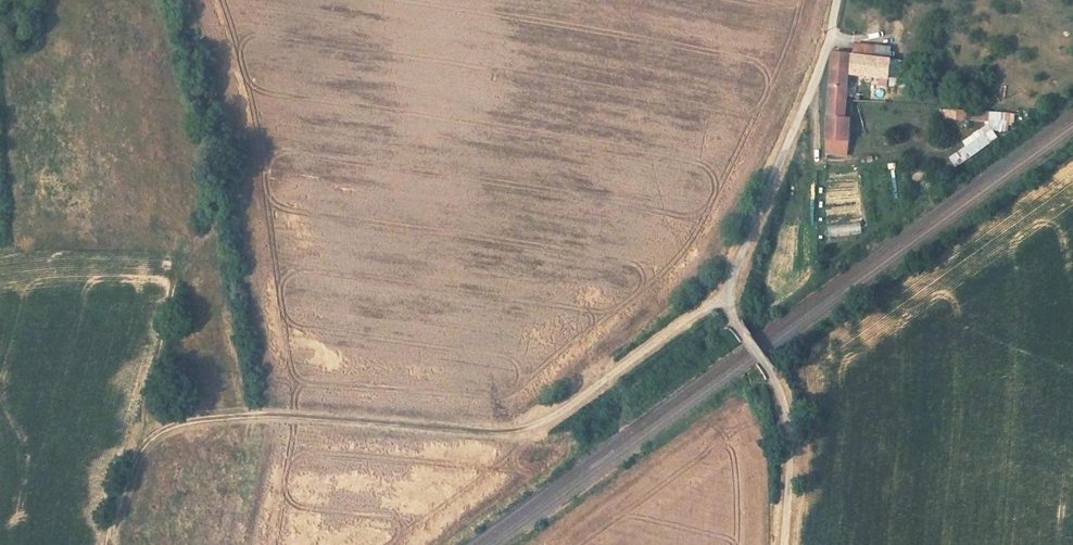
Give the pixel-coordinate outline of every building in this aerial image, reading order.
[(887,59),(889,46),(868,43),(866,56),(887,59)] [(885,80),(887,59),(866,56),(836,53),(830,98),(851,99),(854,76),(885,80)] [(851,138),(855,107),(850,106),(851,99),(830,98),(827,125),(826,144),(842,146),(843,137),(851,138)] [(946,109),(945,119),(995,121),(965,138),(965,147),(950,155),(955,165),(1000,139),(995,131),(1009,131),(1009,123),(1016,120),(1016,111),(946,109)] [(833,236),(862,230),(860,223),(831,229),(833,236)]
